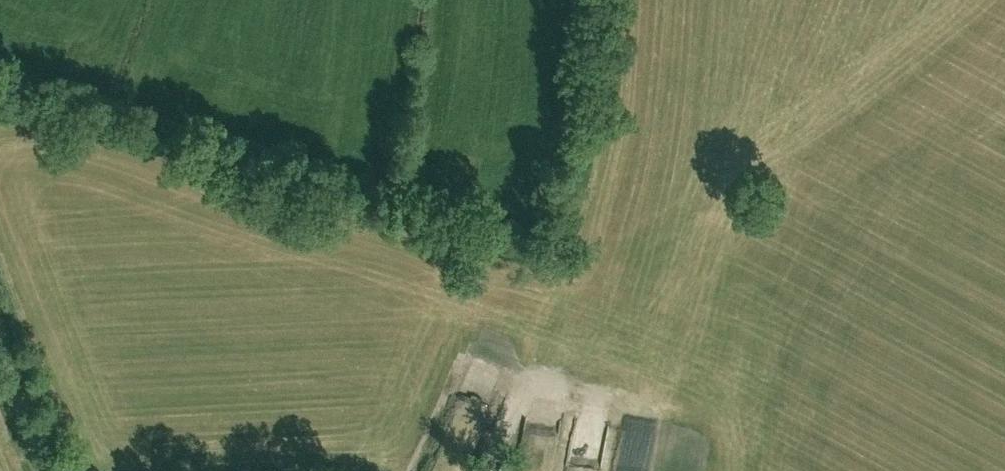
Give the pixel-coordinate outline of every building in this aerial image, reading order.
[(561,438),(533,434),(526,470),(556,470),(561,438)]
